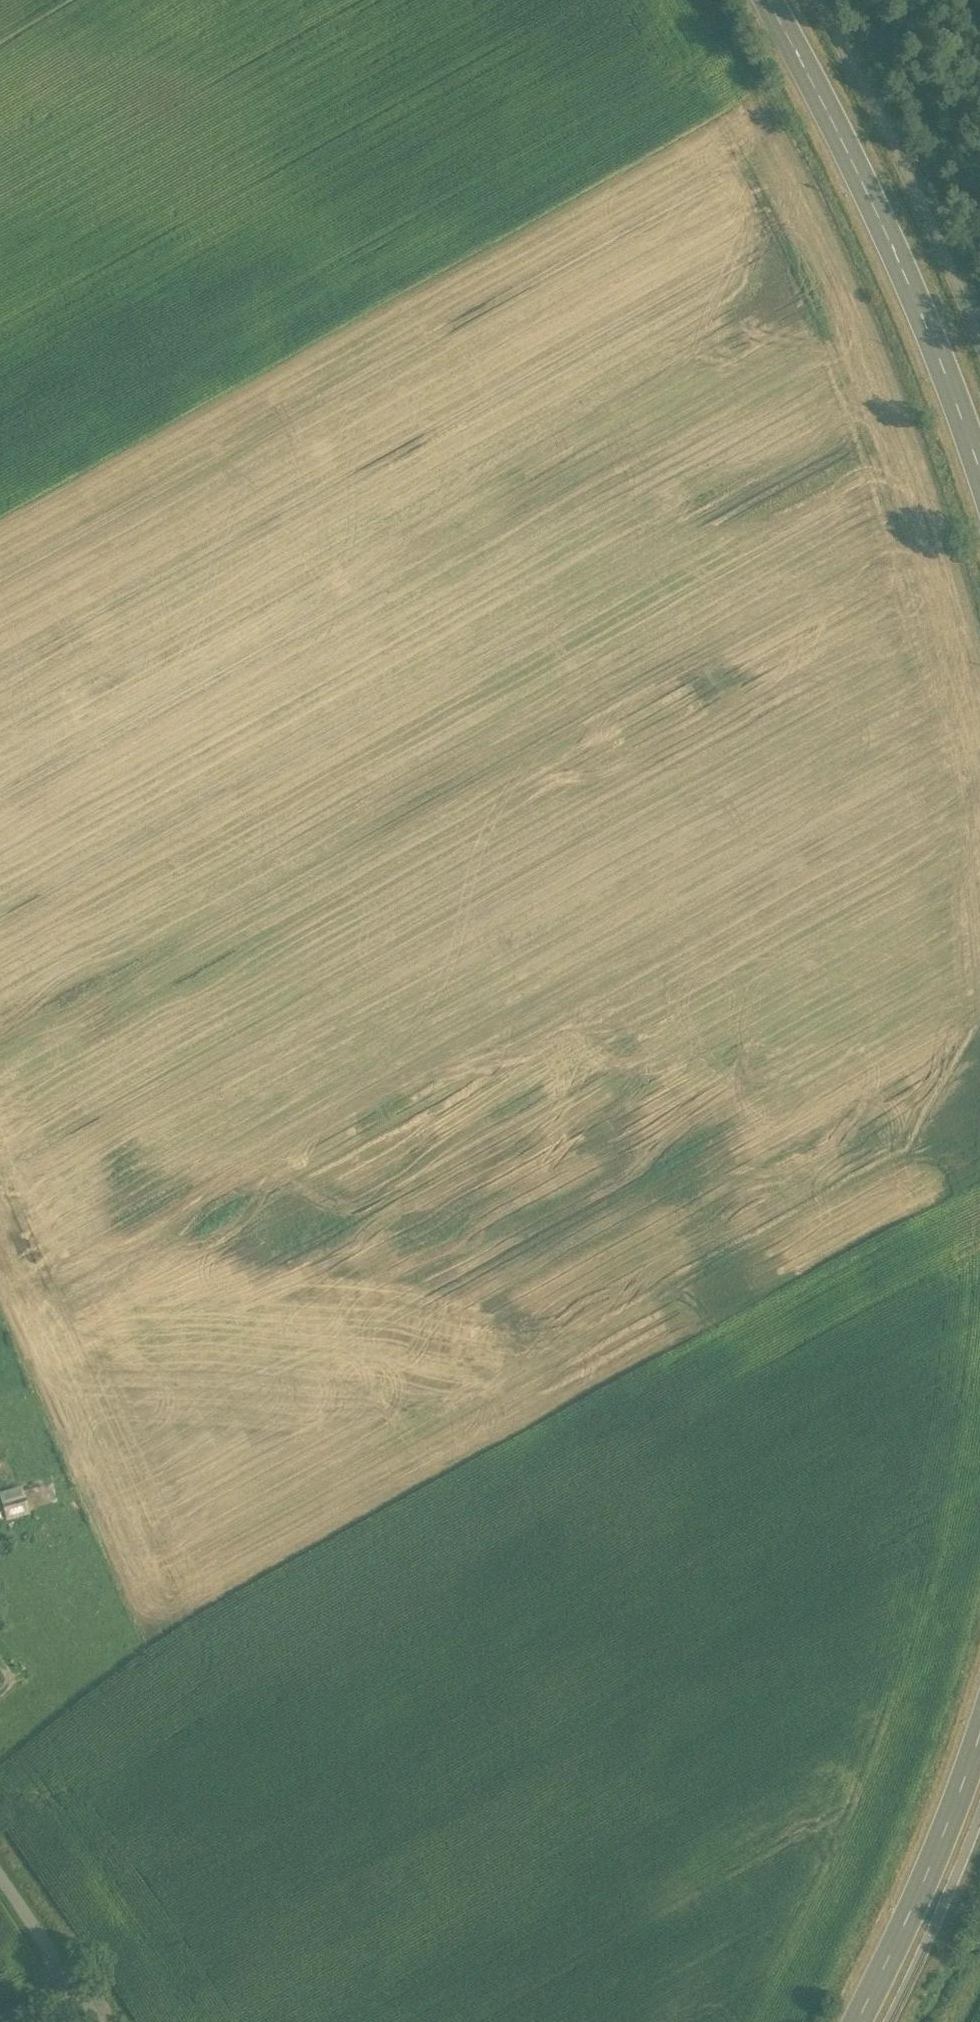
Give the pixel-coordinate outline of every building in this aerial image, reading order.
[(14,1494),(0,1497),(0,1530),(21,1525),(14,1494)]
